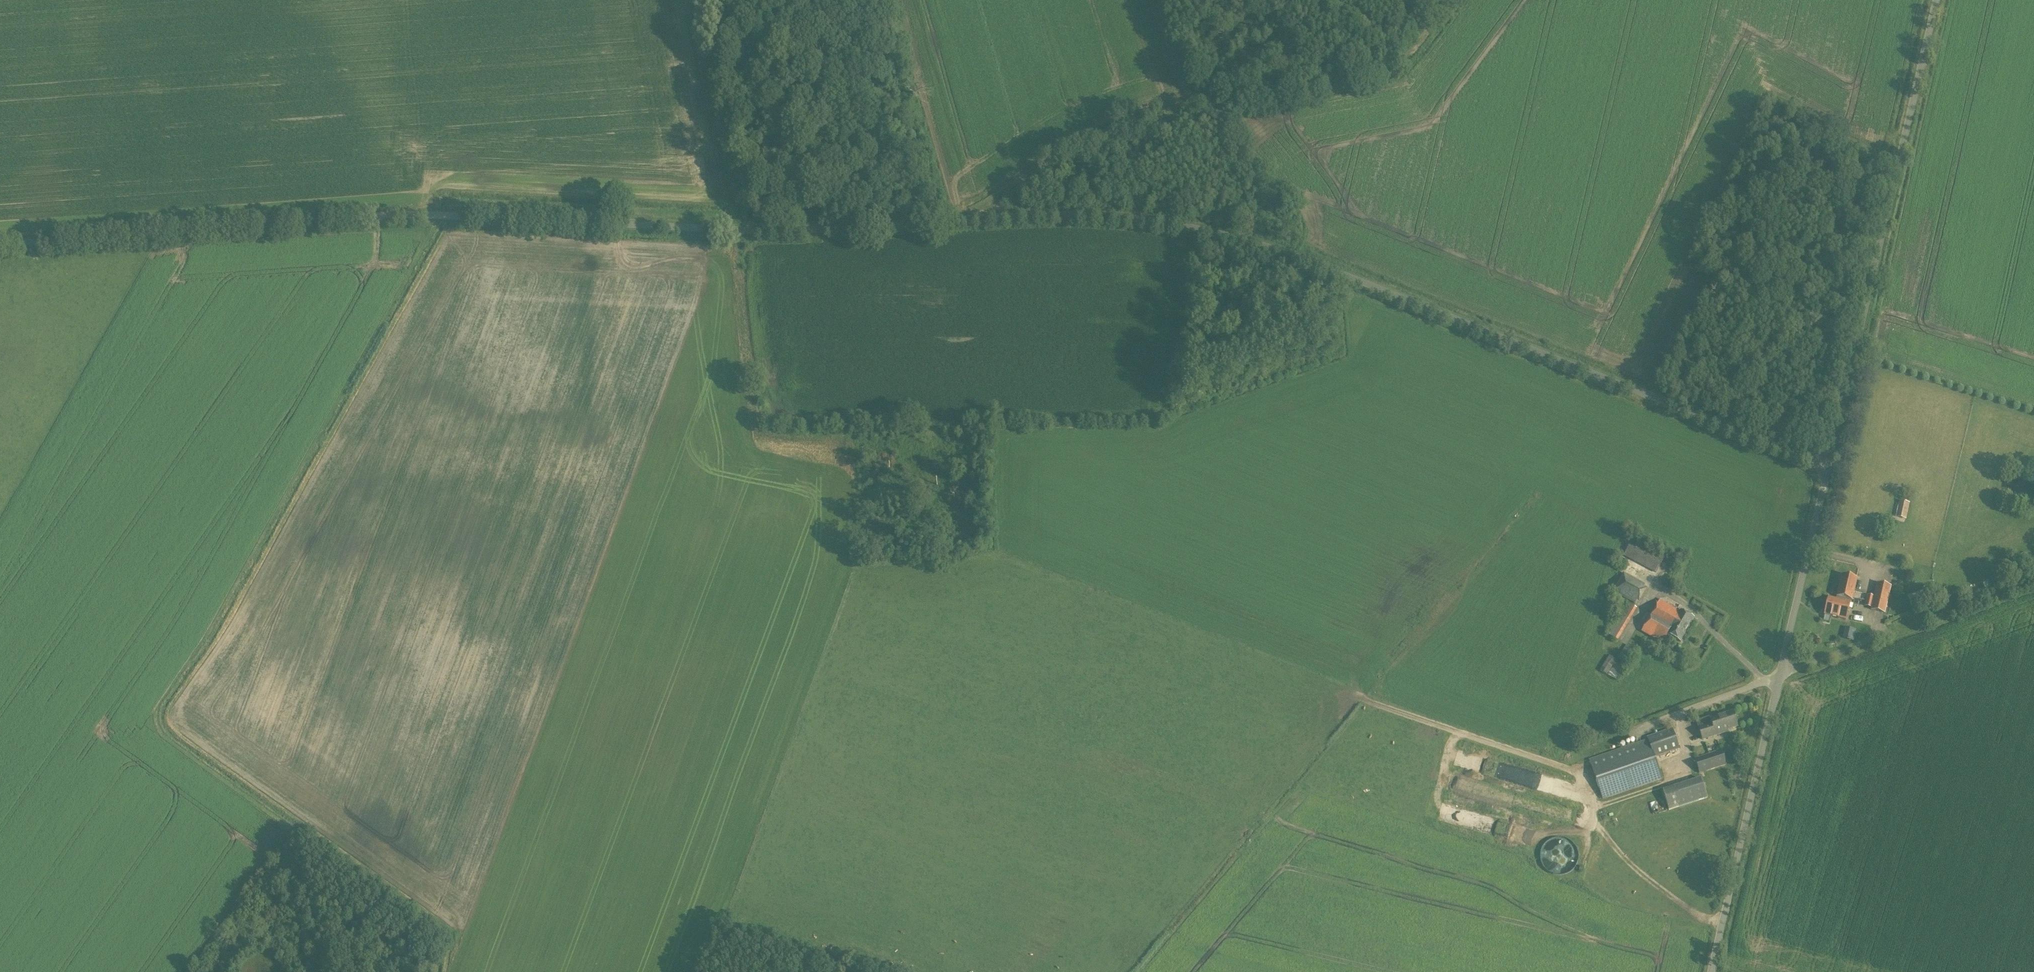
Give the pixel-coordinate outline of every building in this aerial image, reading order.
[(1906,519),(1909,503),(1899,501),(1896,517),(1906,519)] [(1656,573),(1666,555),(1633,537),(1623,556),(1656,573)] [(1638,602),(1646,588),(1643,587),(1645,584),(1623,572),(1612,591),(1635,603),(1636,601),(1638,602)] [(1839,600),(1849,602),(1850,598),(1851,598),(1855,579),(1844,577),(1839,600)] [(1874,596),(1887,599),(1890,586),(1877,583),(1874,596)] [(1907,596),(1912,608),(1933,600),(1928,589),(1907,596)] [(1887,599),(1874,596),(1867,595),(1864,606),(1871,608),(1871,609),(1884,612),(1887,599)] [(1849,602),(1839,600),(1828,598),(1824,614),(1845,619),(1849,602)] [(1680,642),(1694,618),(1660,599),(1641,631),(1662,643),(1667,634),(1680,642)] [(1618,640),(1636,608),(1626,602),(1607,634),(1618,640)] [(1855,629),(1850,628),(1849,634),(1844,633),(1843,639),(1853,641),(1855,629)] [(1626,664),(1635,650),(1626,644),(1617,658),(1626,664)] [(1606,675),(1616,660),(1609,655),(1600,670),(1606,675)] [(1615,680),(1624,668),(1616,662),(1607,675),(1615,680)] [(1702,739),(1738,728),(1732,711),(1710,719),(1711,722),(1698,726),(1702,739)] [(1602,799),(1663,779),(1654,758),(1679,749),(1671,728),(1647,737),(1648,740),(1589,760),(1602,799)] [(1699,773),(1726,765),(1721,750),(1694,758),(1699,773)] [(1669,810),(1707,798),(1701,778),(1663,790),(1669,810)] [(1555,875),(1558,875),(1561,875),(1564,874),(1567,873),(1570,871),(1573,869),(1575,867),(1576,864),(1577,861),(1578,857),(1578,854),(1577,851),(1576,848),(1575,845),(1573,843),(1570,840),(1567,839),(1564,838),(1561,837),(1558,837),(1555,837),(1552,838),(1549,839),(1546,841),(1544,844),(1542,846),(1541,849),(1540,853),(1540,856),(1540,859),(1541,862),(1542,865),(1544,868),(1546,870),(1549,872),(1552,874),(1555,875)]
